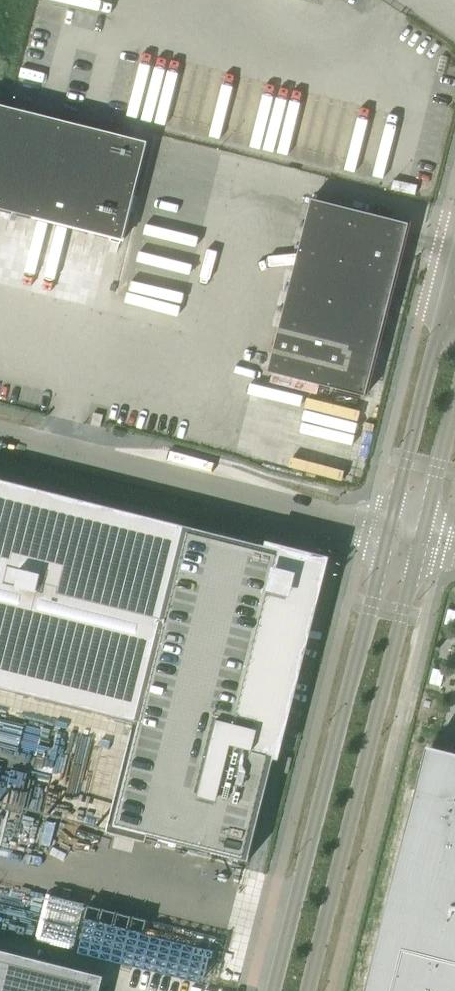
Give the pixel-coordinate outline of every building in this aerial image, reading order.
[(0,105),(0,209),(111,237),(110,241),(120,244),(121,240),(123,240),(148,142),(0,105)] [(417,185),(394,179),(391,188),(415,194),(417,185)] [(409,223),(311,199),(267,371),(365,396),(409,223)] [(0,479),(0,687),(172,730),(146,835),(248,861),(274,757),(277,758),(327,558),(267,543),(266,546),(0,479)] [(423,775),(419,790),(415,789),(364,990),(454,990),(454,783),(423,775)] [(48,893),(37,940),(161,968),(166,944),(167,944),(168,936),(143,931),(146,918),(133,915),(131,924),(103,918),(106,906),(48,893)] [(170,975),(211,970),(210,957),(202,958),(201,944),(187,946),(188,956),(168,959),(170,975)] [(104,976),(0,949),(0,990),(100,990),(104,976)]
